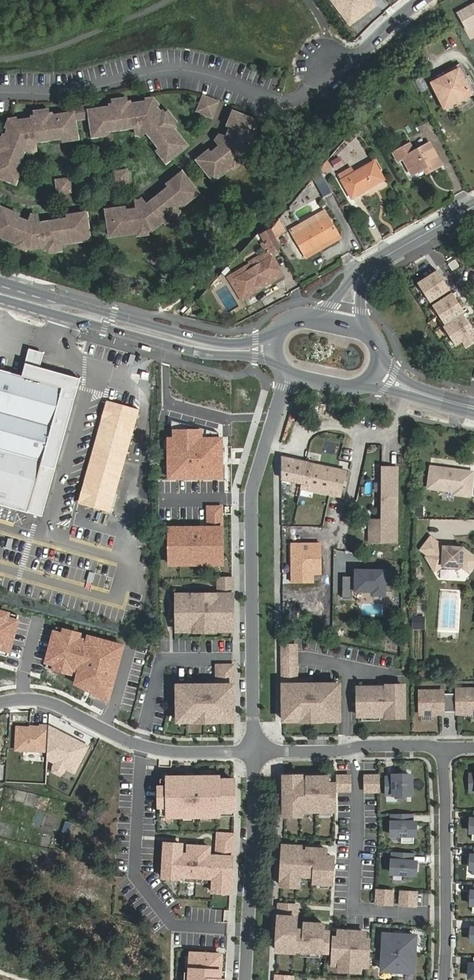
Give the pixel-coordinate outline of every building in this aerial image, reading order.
[(350,24),(375,4),(372,0),(331,0),(350,24)] [(459,69),(431,83),(445,109),(472,95),(459,69)] [(201,96),(196,111),(206,114),(208,109),(205,109),(208,99),(201,96)] [(213,111),(216,102),(208,99),(205,109),(208,109),(213,111)] [(107,135),(107,128),(143,123),(162,148),(156,152),(162,160),(165,158),(168,162),(186,149),(173,131),(175,129),(163,114),(161,116),(152,103),(131,106),(130,103),(111,105),(112,108),(90,111),(92,133),(97,132),(98,136),(107,135)] [(197,164),(211,181),(243,154),(255,119),(234,112),(232,117),(229,115),(226,125),(232,127),(227,144),(211,157),(206,152),(199,158),(201,161),(197,164)] [(13,179),(14,176),(19,177),(22,169),(16,166),(27,138),(63,134),(64,140),(73,139),(73,136),(78,135),(75,113),(53,116),(52,113),(33,116),(34,118),(13,121),(8,134),(6,133),(0,147),(0,152),(1,152),(0,154),(0,174),(13,179)] [(411,143),(393,153),(399,163),(404,160),(412,176),(425,169),(427,173),(443,164),(432,142),(416,150),(411,143)] [(353,167),(338,175),(352,198),(385,180),(375,161),(356,171),(353,167)] [(320,171),(323,176),(331,167),(328,162),(320,171)] [(127,183),(125,171),(113,172),(114,179),(120,184),(127,183)] [(196,195),(182,177),(178,181),(176,178),(165,186),(170,192),(141,214),(123,216),(121,208),(108,210),(109,214),(103,215),(106,237),(148,232),(161,223),(162,225),(177,214),(175,211),(196,195)] [(324,199),(333,194),(324,179),(316,184),(324,199)] [(68,180),(55,181),(57,194),(64,193),(69,187),(68,180)] [(25,247),(42,245),(42,248),(60,246),(60,243),(86,240),(83,217),(78,218),(77,214),(64,216),(65,223),(30,228),(13,221),(16,214),(3,209),(2,213),(0,212),(0,237),(25,247)] [(324,211),(292,229),(295,236),(328,218),(324,211)] [(282,228),(276,217),(269,225),(273,234),(282,228)] [(295,236),(305,254),(338,236),(328,218),(295,236)] [(278,248),(268,231),(262,235),(272,252),(278,248)] [(272,258),(269,254),(230,277),(243,299),(282,276),(280,272),(244,292),(236,279),(272,258)] [(236,279),(244,292),(280,272),(272,258),(236,279)] [(460,267),(456,260),(449,265),(453,271),(460,267)] [(438,271),(418,283),(431,303),(451,290),(438,271)] [(433,306),(446,326),(444,327),(457,346),(463,342),(467,348),(473,344),(473,337),(473,336),(473,335),(473,329),(464,314),(466,313),(453,293),(433,306)] [(46,355),(31,351),(24,378),(27,379),(30,370),(41,373),(42,370),(46,355)] [(30,515),(31,515),(34,503),(45,506),(79,384),(82,385),(83,381),(80,381),(79,383),(41,373),(30,370),(27,379),(24,378),(0,371),(0,507),(30,515)] [(80,381),(42,370),(41,373),(79,383),(80,381)] [(82,385),(79,384),(45,506),(34,503),(31,515),(44,518),(82,385)] [(87,503),(114,400),(107,398),(80,501),(87,503)] [(114,400),(87,503),(112,510),(117,493),(139,407),(114,400)] [(189,401),(187,409),(203,412),(204,404),(189,401)] [(219,432),(171,420),(172,439),(169,439),(169,478),(222,477),(221,439),(219,439),(219,432)] [(345,471),(282,458),(282,478),(302,482),(301,488),(340,496),(345,471)] [(433,468),(430,490),(457,493),(457,496),(472,498),(473,480),(473,474),(433,468)] [(401,470),(386,469),(386,514),(383,517),(383,531),(374,530),(374,543),(396,544),(397,515),(400,515),(401,470)] [(222,506),(208,506),(209,528),(170,528),(170,564),(223,564),(222,506)] [(126,511),(125,517),(141,520),(142,514),(126,511)] [(421,552),(428,558),(426,560),(434,573),(442,569),(461,570),(469,575),(473,568),(473,559),(462,550),(455,550),(449,550),(443,549),(430,540),(421,552)] [(321,545),(293,545),(293,582),(314,582),(313,574),(321,574),(321,545)] [(394,572),(357,571),(357,577),(344,577),(344,599),(353,599),(353,592),(374,592),(374,595),(386,596),(386,592),(393,592),(394,572)] [(233,580),(220,580),(220,593),(233,593),(233,580)] [(441,592),(438,631),(459,633),(461,594),(441,592)] [(195,596),(177,596),(178,626),(188,626),(188,632),(196,632),(196,628),(214,628),(214,632),(223,632),(223,625),(233,625),(233,596),(220,596),(216,596),(216,597),(195,597),(195,596)] [(7,656),(8,651),(9,651),(17,621),(16,621),(18,616),(8,613),(8,614),(0,612),(0,654),(7,656)] [(414,617),(413,630),(427,630),(427,618),(414,617)] [(65,629),(56,627),(55,633),(54,632),(46,662),(47,662),(45,668),(54,670),(54,669),(78,675),(76,684),(108,700),(123,646),(65,630),(65,629)] [(284,655),(284,678),(297,678),(296,646),(284,647),(284,655)] [(297,681),(284,681),(284,715),(294,715),(294,721),(303,721),(303,717),(321,717),(321,721),(330,721),(330,715),(340,715),(340,685),(322,685),(322,686),(301,687),(301,685),(297,686),(297,681)] [(195,686),(178,686),(178,716),(188,716),(188,722),(197,722),(197,718),(215,718),(215,722),(224,722),(224,716),(234,715),(234,686),(216,686),(216,687),(195,687),(195,686)] [(365,689),(358,689),(359,717),(362,717),(380,717),(388,716),(388,713),(405,713),(405,687),(387,687),(387,689),(383,689),(383,693),(387,693),(387,696),(365,697),(365,689)] [(458,689),(458,694),(451,694),(451,712),(459,712),(459,713),(473,713),(473,689),(458,689)] [(444,691),(421,692),(422,713),(444,713),(444,712),(451,712),(451,694),(444,694),(444,691)] [(39,728),(16,727),(15,750),(47,752),(48,726),(48,725),(39,725),(39,728)] [(74,773),(88,747),(48,726),(47,752),(47,759),(55,763),(66,768),(74,773)] [(66,768),(55,763),(53,768),(53,773),(60,776),(63,773),(66,768)] [(389,773),(383,773),(383,789),(408,789),(408,770),(391,771),(389,773)] [(167,781),(159,781),(159,807),(168,807),(168,812),(217,811),(217,806),(232,806),(231,777),(218,778),(218,773),(167,775),(167,781)] [(301,779),(301,775),(284,775),(284,817),(302,816),(302,810),(317,810),(317,811),(320,811),(320,816),(332,816),(332,811),(335,811),(335,783),(328,783),(328,776),(308,776),(308,779),(301,779)] [(350,776),(337,776),(337,791),(350,791),(350,776)] [(378,776),(365,776),(365,792),(379,792),(378,776)] [(410,811),(388,812),(389,832),(398,832),(398,839),(411,839),(410,811)] [(233,829),(217,829),(217,852),(232,852),(233,829)] [(181,841),(164,841),(164,868),(179,868),(179,873),(213,874),(213,882),(231,882),(231,856),(180,855),(181,841)] [(299,843),(280,842),(278,877),(296,878),(296,871),(312,872),(312,879),(329,880),(330,853),(323,853),(323,845),(304,844),(304,849),(298,849),(299,843)] [(410,851),(389,849),(388,870),(412,871),(413,858),(410,858),(410,851)] [(375,903),(376,887),(361,886),(360,902),(375,903)] [(393,891),(377,891),(376,904),(392,905),(393,891)] [(401,892),(400,905),(416,906),(416,893),(401,892)] [(297,904),(280,903),(280,915),(297,916),(297,904)] [(297,916),(280,915),(278,943),(295,944),(295,949),(328,950),(329,930),(325,930),(325,923),(321,923),(321,930),(296,929),(296,925),(297,916)] [(395,926),(385,925),(382,970),(392,971),(392,976),(403,976),(403,972),(413,972),(416,927),(406,926),(406,922),(395,921),(395,926)] [(321,923),(301,922),(301,925),(296,925),(296,929),(321,930),(321,923)] [(339,937),(335,936),(333,963),(341,963),(361,964),(368,965),(369,938),(365,938),(365,931),(361,931),(361,938),(343,937),(344,930),(340,930),(339,937)] [(191,949),(189,979),(224,979),(225,974),(218,975),(220,950),(191,949)]
